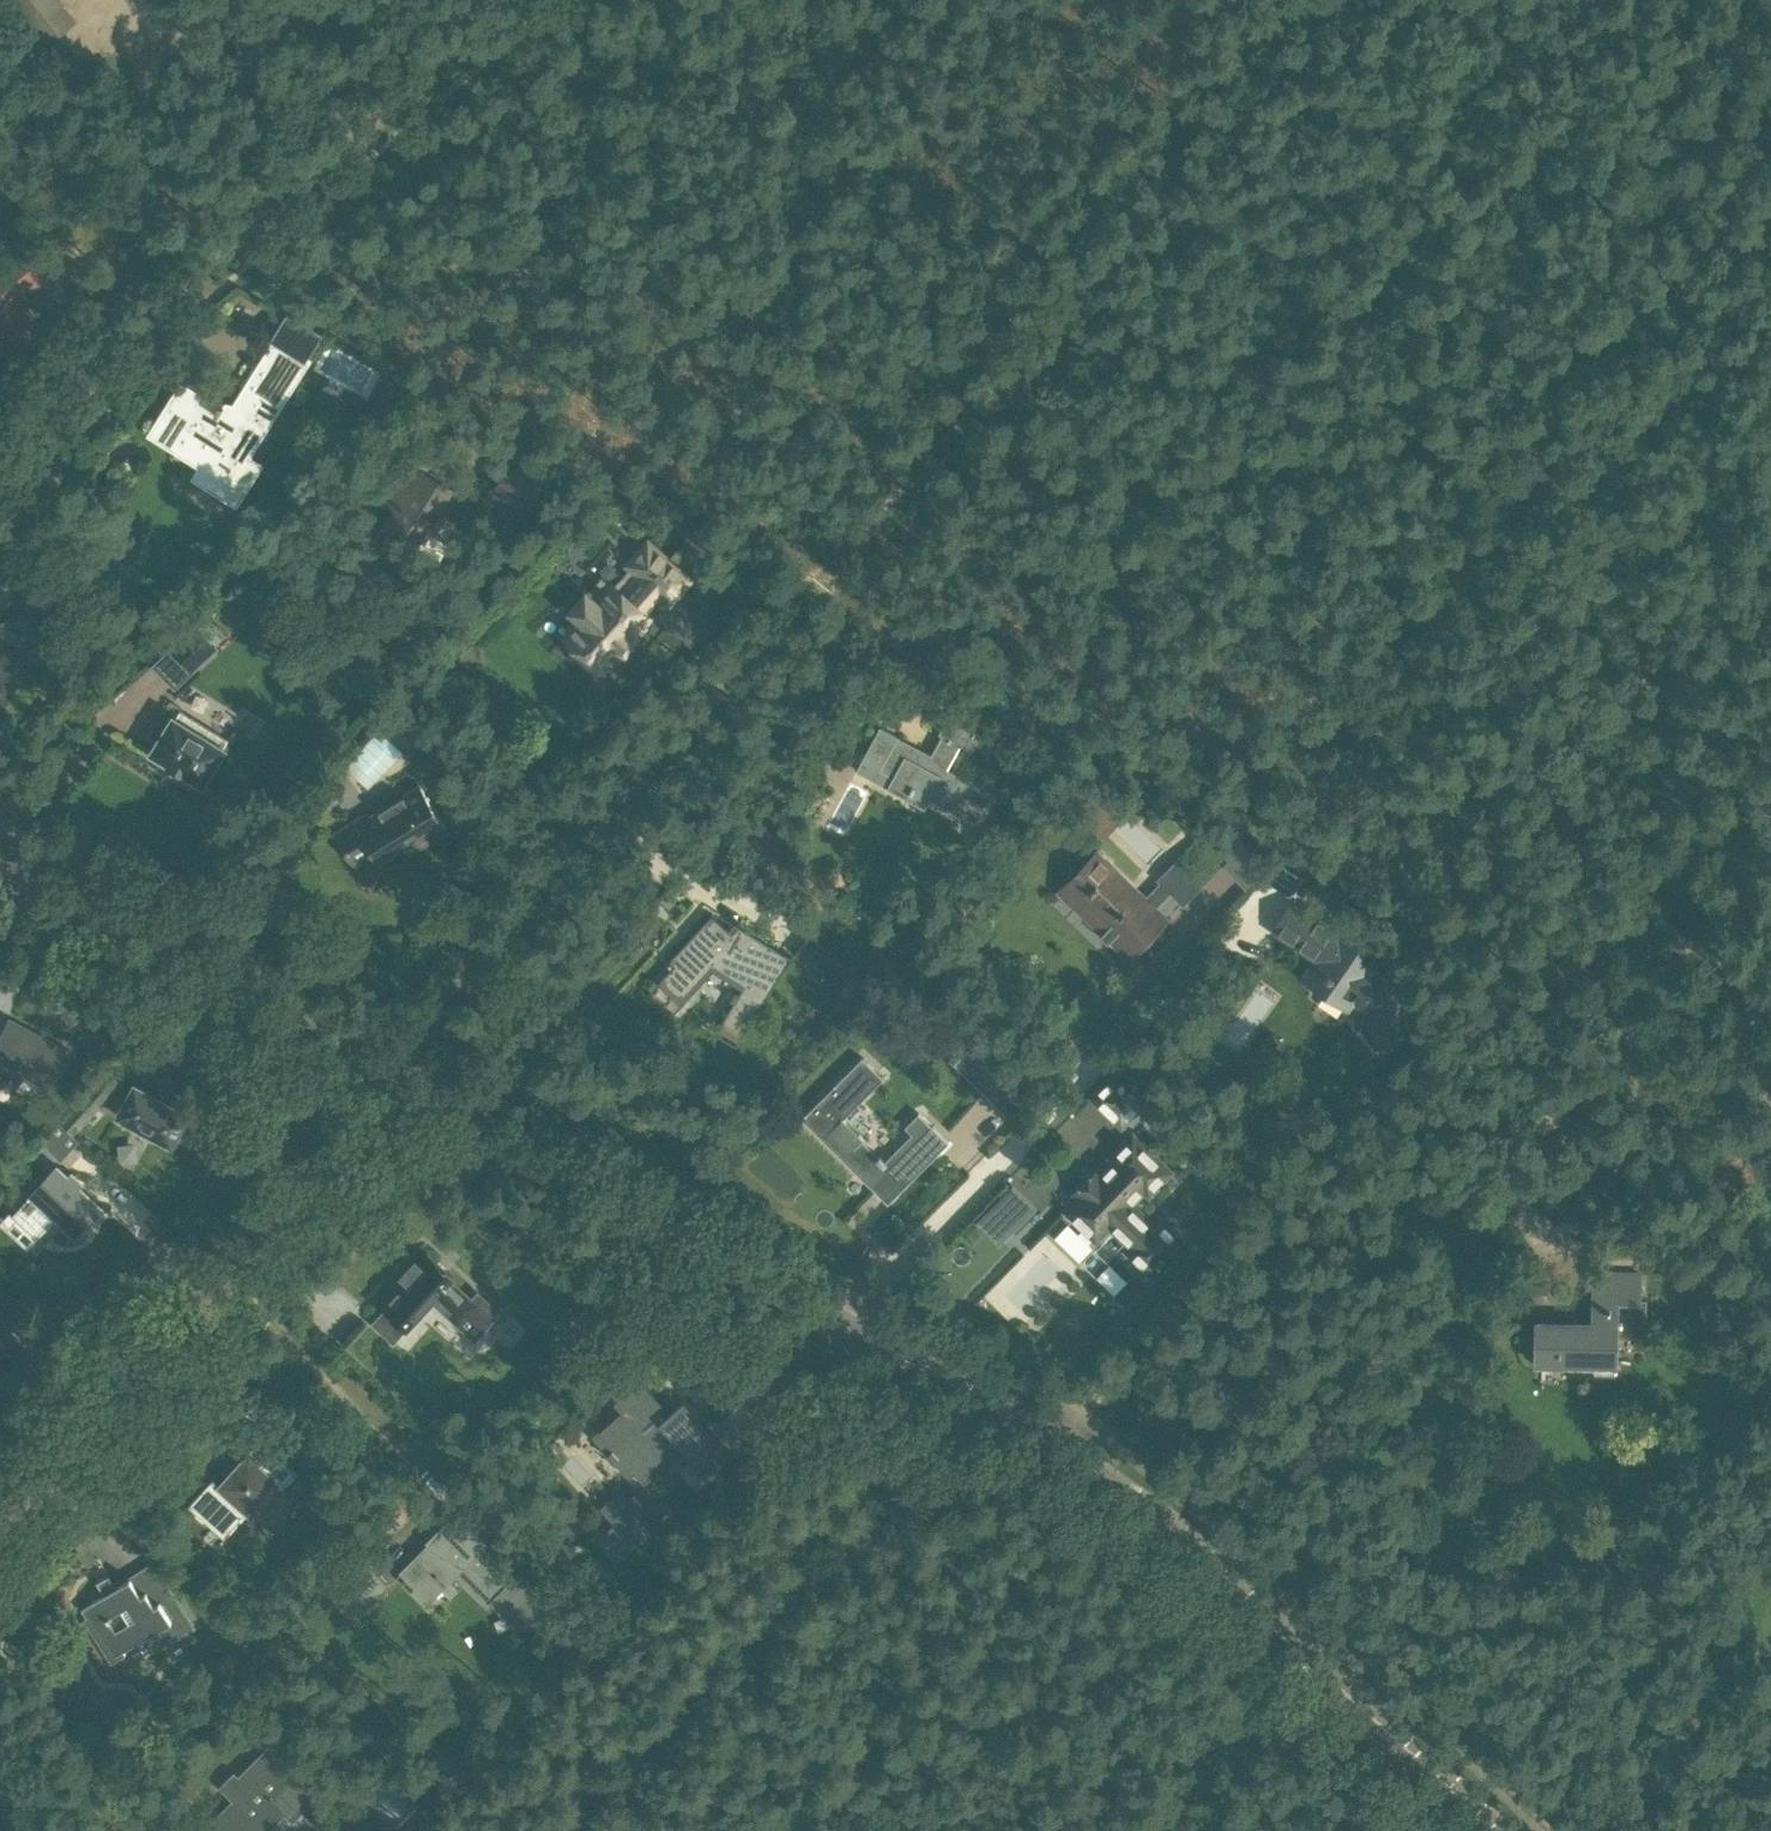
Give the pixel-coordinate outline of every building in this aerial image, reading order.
[(77,19),(61,0),(12,0),(47,44),(77,19)] [(49,331),(20,300),(48,275),(23,246),(0,266),(0,334),(20,357),(49,331)] [(247,456),(308,359),(307,359),(323,333),(288,313),(228,408),(220,404),(218,407),(189,388),(175,411),(168,406),(151,433),(202,465),(195,477),(236,502),(260,464),(247,456)] [(153,368),(147,377),(157,384),(163,376),(153,368)] [(388,401),(402,377),(386,368),(372,391),(388,401)] [(430,420),(439,403),(426,396),(417,413),(430,420)] [(451,490),(423,472),(431,459),(417,450),(398,481),(411,489),(393,517),(394,518),(396,516),(424,534),(423,536),(424,536),(419,544),(440,557),(451,539),(443,534),(473,486),(459,477),(451,490)] [(527,513),(544,486),(508,463),(491,489),(527,513)] [(572,627),(569,629),(570,633),(565,638),(569,640),(569,644),(580,655),(584,654),(600,669),(605,665),(608,664),(613,660),(612,656),(616,651),(620,655),(636,637),(632,634),(637,629),(640,629),(645,624),(644,621),(649,616),(642,610),(660,591),(670,600),(689,579),(648,542),(629,564),(645,577),(627,597),(618,589),(614,584),(613,586),(602,576),(587,592),(586,591),(585,592),(583,595),(582,594),(581,596),(582,596),(574,605),(573,604),(572,605),(573,606),(571,608),(570,608),(569,609),(581,620),(577,625),(574,625),(572,627)] [(53,564),(17,577),(29,611),(0,621),(0,710),(3,712),(20,680),(9,674),(26,642),(74,625),(53,564)] [(197,625),(174,647),(192,666),(214,644),(197,625)] [(1017,735),(963,706),(955,719),(949,716),(940,732),(943,734),(932,755),(880,727),(857,769),(876,780),(878,776),(890,782),(888,786),(925,807),(930,797),(979,824),(995,795),(946,768),(959,743),(972,750),(982,734),(1009,749),(1017,735)] [(168,725),(160,720),(151,734),(159,740),(152,751),(204,783),(226,747),(175,715),(168,725)] [(414,849),(448,827),(420,783),(369,816),(372,821),(361,828),(355,819),(336,832),(354,860),(372,848),(379,859),(408,840),(414,849)] [(1109,833),(1125,817),(1103,795),(1087,812),(1109,833)] [(1234,831),(1217,848),(1227,859),(1244,842),(1234,831)] [(1144,899),(1130,885),(1131,883),(1099,852),(1061,891),(1062,892),(1069,885),(1079,895),(1078,896),(1083,901),(1080,904),(1103,927),(1100,929),(1102,931),(1105,928),(1117,941),(1114,943),(1128,957),(1166,917),(1154,906),(1171,888),(1180,897),(1200,876),(1181,858),(1161,878),(1162,880),(1144,899)] [(1315,878),(1306,891),(1319,900),(1327,887),(1315,878)] [(1300,947),(1320,918),(1294,900),(1274,930),(1300,947)] [(666,973),(667,974),(662,979),(682,997),(713,964),(745,984),(723,1019),(723,1020),(720,1024),(738,1036),(742,1038),(792,957),(739,924),(738,926),(733,932),(712,913),(669,960),(671,961),(672,960),(675,964),(666,973)] [(1412,1034),(1398,986),(1358,958),(1367,945),(1339,925),(1313,964),(1329,975),(1321,988),(1349,1007),(1354,1000),(1366,1009),(1376,1045),(1412,1034)] [(853,975),(810,935),(794,952),(837,992),(853,975)] [(72,1050),(9,1017),(0,1034),(0,1086),(10,1077),(8,1075),(13,1066),(46,1083),(51,1075),(57,1078),(72,1050)] [(863,1056),(802,1117),(875,1190),(880,1185),(893,1198),(937,1154),(927,1144),(939,1132),(920,1113),(907,1127),(913,1133),(886,1160),(880,1154),(879,1155),(862,1139),(864,1137),(844,1117),(884,1077),(863,1056)] [(1015,1061),(986,1090),(999,1103),(1028,1074),(1015,1061)] [(76,1124),(117,1079),(105,1068),(64,1113),(76,1124)] [(1146,1100),(1116,1070),(1092,1095),(1122,1125),(1146,1100)] [(187,1110),(132,1079),(114,1111),(134,1123),(131,1127),(147,1136),(150,1131),(169,1143),(187,1110)] [(57,1156),(65,1146),(70,1151),(81,1140),(60,1121),(41,1142),(57,1156)] [(1075,1200),(1080,1205),(1071,1215),(1096,1240),(1110,1226),(1131,1246),(1127,1250),(1149,1272),(1159,1262),(1160,1262),(1163,1259),(1162,1258),(1182,1238),(1159,1216),(1153,1223),(1132,1203),(1145,1189),(1149,1193),(1171,1170),(1133,1133),(1111,1156),(1115,1160),(1075,1200)] [(80,1234),(104,1207),(59,1166),(14,1214),(40,1237),(48,1229),(45,1227),(58,1213),(80,1234)] [(1034,1207),(1014,1188),(980,1223),(1000,1242),(1034,1207)] [(482,1295),(475,1302),(450,1279),(453,1275),(430,1254),(421,1263),(416,1259),(402,1274),(407,1279),(383,1305),(387,1309),(374,1323),(393,1341),(433,1298),(459,1323),(468,1313),(485,1327),(500,1311),(482,1295)] [(1639,1300),(1639,1271),(1606,1272),(1605,1299),(1594,1298),(1594,1322),(1537,1321),(1536,1362),(1538,1362),(1538,1360),(1561,1361),(1561,1363),(1580,1363),(1580,1358),(1614,1359),(1614,1364),(1615,1364),(1616,1334),(1645,1335),(1645,1300),(1639,1300)] [(14,1309),(0,1296),(0,1323),(14,1309)] [(664,1405),(632,1368),(610,1387),(619,1398),(622,1396),(629,1406),(596,1434),(611,1452),(610,1453),(615,1459),(617,1458),(622,1464),(627,1461),(645,1482),(668,1461),(661,1453),(678,1439),(706,1472),(730,1451),(685,1400),(670,1414),(663,1406),(664,1405)] [(298,1471),(262,1438),(255,1446),(257,1448),(251,1455),(249,1453),(220,1484),(213,1478),(190,1504),(225,1536),(248,1511),(252,1514),(280,1483),(283,1487),(298,1471)] [(614,1522),(596,1538),(615,1560),(654,1526),(638,1508),(641,1505),(633,1495),(630,1498),(620,1488),(600,1506),(614,1522)] [(477,1539),(469,1531),(473,1527),(458,1512),(428,1542),(430,1544),(404,1570),(432,1599),(433,1598),(428,1593),(441,1579),(447,1584),(460,1571),(494,1604),(499,1598),(523,1623),(548,1598),(521,1571),(515,1576),(479,1540),(483,1536),(481,1535),(477,1539)] [(115,1584),(109,1574),(108,1575),(109,1577),(102,1585),(107,1593),(82,1608),(113,1657),(140,1640),(140,1639),(147,1635),(156,1650),(195,1625),(154,1560),(115,1584)] [(357,1616),(390,1584),(368,1562),(335,1594),(357,1616)] [(276,1634),(267,1641),(278,1653),(287,1646),(276,1634)] [(268,1746),(268,1747),(269,1748),(240,1776),(235,1772),(225,1782),(230,1787),(226,1790),(235,1799),(219,1815),(218,1814),(217,1814),(223,1821),(215,1829),(210,1823),(202,1830),(267,1830),(295,1804),(301,1811),(317,1795),(268,1746)]
